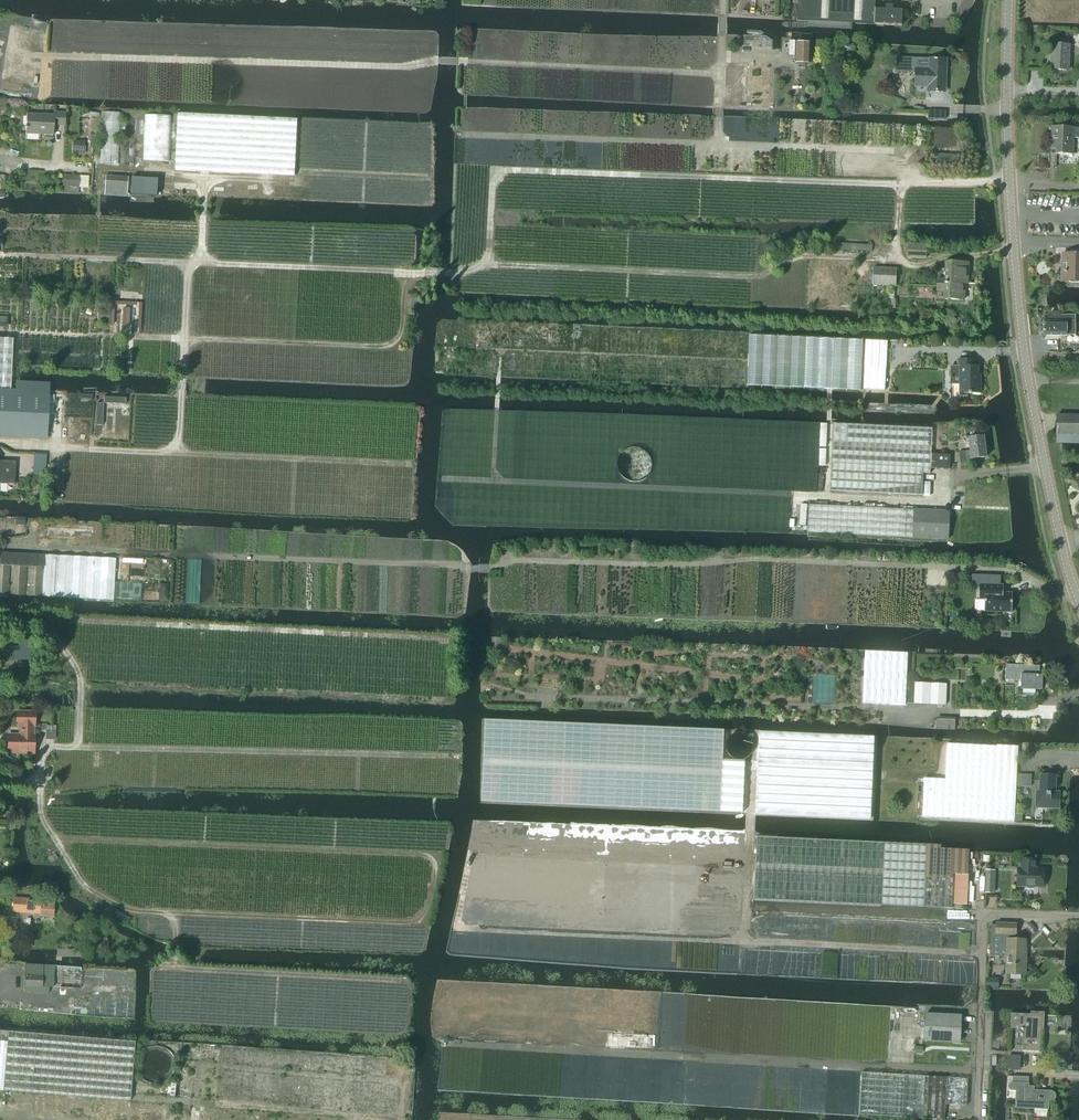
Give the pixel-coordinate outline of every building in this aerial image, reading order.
[(797,20),(902,25),(902,10),(875,8),(875,0),(798,0),(797,20)] [(795,62),(810,62),(811,42),(796,42),(795,62)] [(1052,44),(1051,69),(1068,70),(1069,45),(1052,44)] [(938,58),(935,58),(935,59),(896,57),(896,72),(913,73),(913,70),(916,70),(915,85),(929,86),(929,91),(943,92),(943,76),(946,76),(947,59),(938,59),(938,58)] [(932,111),(932,119),(945,120),(945,112),(932,111)] [(26,126),(25,126),(25,128),(26,128),(25,134),(53,135),(54,125),(65,125),(66,113),(54,112),(54,115),(26,114),(26,126)] [(176,163),(175,170),(295,176),(298,120),(178,114),(176,163)] [(1056,154),(1072,154),(1073,138),(1078,138),(1078,128),(1074,128),(1074,127),(1052,126),(1051,154),(1052,154),(1052,149),(1056,149),(1056,151),(1055,151),(1055,154),(1056,154)] [(84,141),(79,141),(75,141),(74,153),(79,153),(84,153),(84,141)] [(937,155),(936,155),(935,168),(944,169),(944,167),(960,168),(961,156),(944,155),(944,157),(937,156),(937,155)] [(79,186),(80,175),(68,174),(68,186),(79,186)] [(106,176),(105,195),(129,197),(129,194),(127,194),(128,177),(106,176)] [(131,177),(130,194),(158,197),(159,179),(131,177)] [(927,258),(927,245),(908,244),(908,257),(927,258)] [(1062,282),(1078,282),(1078,254),(1062,254),(1062,264),(1063,264),(1063,271),(1062,271),(1062,282)] [(944,299),(955,299),(964,300),(964,293),(965,283),(967,283),(969,263),(946,262),(945,280),(938,279),(937,290),(945,290),(944,299)] [(874,267),(873,285),(895,286),(896,269),(874,267)] [(1047,321),(1043,321),(1043,332),(1043,336),(1075,336),(1075,315),(1060,315),(1059,313),(1051,313),(1047,317),(1047,321)] [(750,336),(748,386),(860,391),(863,340),(750,336)] [(47,439),(49,392),(15,390),(10,390),(13,339),(0,339),(0,436),(47,439)] [(864,390),(885,391),(887,342),(866,341),(864,390)] [(958,367),(951,367),(951,385),(960,385),(960,394),(969,394),(969,395),(971,395),(971,394),(981,394),(981,382),(978,382),(978,367),(974,367),(974,360),(958,360),(958,367)] [(1057,430),(1057,435),(1078,436),(1078,416),(1057,416),(1057,430)] [(933,430),(834,425),(830,492),(922,496),(923,474),(931,474),(931,469),(931,455),(933,430)] [(961,465),(978,463),(977,459),(986,458),(984,436),(969,438),(970,451),(959,453),(961,465)] [(652,471),(653,467),(652,463),(651,460),(650,456),(647,453),(643,450),(640,448),(636,447),(633,447),(630,447),(626,448),(623,450),(619,453),(617,456),(615,459),(614,462),(614,466),(614,470),(615,474),(617,477),(619,480),(623,483),(626,485),(630,486),(633,486),(636,486),(640,485),(643,483),(647,480),(650,477),(651,474),(652,471)] [(950,470),(951,456),(931,455),(931,469),(950,470)] [(14,485),(15,462),(0,461),(0,484),(14,485)] [(843,508),(809,506),(808,535),(858,537),(913,539),(914,511),(843,508)] [(950,512),(914,511),(913,539),(948,540),(950,512)] [(15,517),(15,525),(24,526),(24,518),(15,517)] [(44,567),(44,555),(0,552),(0,594),(8,595),(10,565),(12,565),(10,595),(24,596),(26,566),(28,566),(27,596),(41,597),(42,567),(44,567)] [(116,559),(44,555),(44,567),(42,597),(113,601),(116,559)] [(973,576),(972,586),(979,586),(979,600),(985,600),(984,612),(1012,613),(1012,593),(1003,593),(1003,586),(1003,585),(1000,585),(1000,576),(973,576)] [(160,585),(159,601),(168,602),(168,586),(160,585)] [(6,647),(6,660),(30,661),(31,641),(18,641),(17,647),(6,647)] [(909,654),(866,652),(863,703),(907,705),(907,691),(908,682),(909,654)] [(1005,680),(1021,681),(1021,689),(1042,690),(1042,676),(1039,676),(1040,666),(1005,666),(1005,680)] [(915,683),(908,682),(907,691),(909,691),(908,703),(946,705),(947,685),(915,683)] [(8,735),(8,753),(34,754),(34,735),(33,735),(33,721),(34,721),(34,712),(16,712),(16,727),(20,727),(20,735),(8,735)] [(485,720),(482,802),(743,813),(745,761),(723,760),(724,731),(485,720)] [(46,726),(46,739),(56,739),(56,726),(46,726)] [(755,812),(783,814),(871,818),(875,738),(759,732),(755,812)] [(745,759),(746,759),(747,758),(748,757),(749,757),(750,756),(750,755),(751,754),(752,753),(752,752),(753,751),(753,750),(753,748),(753,747),(753,746),(753,745),(753,744),(753,743),(752,741),(752,740),(751,739),(751,738),(750,737),(749,737),(748,736),(747,735),(746,735),(745,734),(744,734),(742,733),(740,733),(738,733),(737,733),(736,733),(735,734),(733,735),(732,736),(731,736),(730,737),(729,738),(728,739),(728,740),(727,741),(727,742),(727,743),(726,744),(726,746),(726,747),(726,748),(726,749),(727,750),(727,751),(728,753),(728,754),(729,755),(730,755),(730,756),(731,757),(732,758),(733,758),(734,759),(736,759),(737,760),(738,760),(739,760),(740,760),(741,760),(742,760),(744,759),(745,759)] [(993,746),(947,744),(945,779),(924,778),(921,816),(1013,821),(1016,788),(1016,787),(1017,781),(1003,780),(1005,747),(993,746)] [(1018,748),(1005,747),(1003,780),(1017,781),(1018,748)] [(1037,793),(1036,804),(1036,808),(1059,809),(1060,793),(1051,793),(1051,789),(1056,789),(1057,776),(1048,775),(1048,777),(1040,777),(1040,793),(1037,793)] [(756,856),(754,897),(773,898),(840,901),(905,905),(951,907),(952,904),(966,904),(968,874),(969,849),(940,847),(940,844),(895,842),(851,840),(804,838),(757,835),(756,856)] [(1037,868),(1035,867),(1035,858),(1021,858),(1021,868),(1017,868),(1017,885),(1026,885),(1026,886),(1027,888),(1033,888),(1035,887),(1035,886),(1043,886),(1044,869),(1037,868)] [(986,880),(986,892),(994,892),(994,880),(986,880)] [(13,912),(39,914),(39,916),(53,917),(55,904),(40,902),(40,901),(14,899),(13,912)] [(1006,956),(1005,973),(1024,974),(1025,955),(1022,955),(1022,950),(1023,950),(1023,939),(1008,939),(1008,934),(1015,934),(1015,923),(995,922),(995,925),(990,924),(989,956),(1006,956)] [(90,946),(108,948),(109,935),(91,934),(90,946)] [(80,988),(81,968),(25,964),(24,993),(49,994),(49,987),(80,988)] [(985,977),(985,987),(998,988),(999,978),(985,977)] [(1043,1023),(1043,1015),(1044,1012),(1031,1012),(1031,1023),(1024,1022),(1024,1014),(1011,1014),(1010,1028),(1021,1028),(1021,1030),(1023,1030),(1022,1050),(1038,1051),(1040,1023),(1043,1023)] [(959,1042),(961,1015),(925,1014),(924,1040),(959,1042)] [(0,1091),(126,1103),(132,1044),(6,1032),(0,1032),(0,1091)] [(179,1068),(179,1065),(179,1061),(178,1057),(176,1054),(173,1051),(170,1048),(167,1047),(163,1046),(159,1046),(155,1047),(152,1048),(150,1049),(146,1052),(145,1054),(143,1058),(142,1061),(142,1065),(142,1069),(143,1072),(145,1076),(148,1079),(151,1081),(154,1083),(158,1084),(161,1084),(165,1083),(168,1082),(171,1081),(174,1078),(177,1075),(178,1072),(179,1068)] [(1020,1070),(1020,1056),(1009,1055),(1008,1070),(1020,1070)] [(862,1072),(859,1115),(884,1116),(924,1118),(944,1119),(945,1104),(966,1105),(968,1078),(947,1077),(926,1076),(862,1072)] [(1009,1086),(1009,1088),(1010,1090),(1012,1090),(1016,1091),(1015,1108),(1035,1109),(1035,1107),(1048,1108),(1048,1101),(1051,1101),(1053,1100),(1055,1099),(1055,1097),(1055,1094),(1053,1093),(1051,1092),(1034,1091),(1034,1088),(1028,1088),(1029,1077),(1013,1077),(1013,1083),(1010,1084),(1009,1086)]
